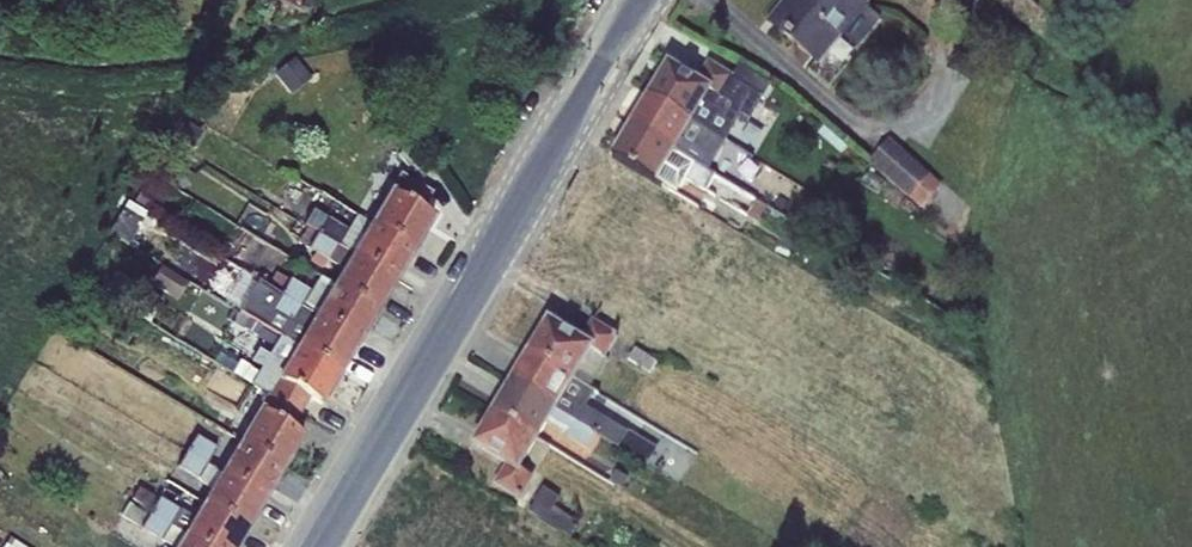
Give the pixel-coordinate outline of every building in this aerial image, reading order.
[(773,23),(783,31),(782,33),(790,40),(791,38),(822,63),(842,38),(856,48),(878,21),(854,0),(791,0),(773,23)] [(295,59),(274,76),(291,97),(311,80),(295,59)] [(667,65),(649,95),(724,143),(741,114),(748,118),(767,84),(739,66),(732,77),(708,63),(696,82),(667,65)] [(649,95),(630,126),(706,172),(724,143),(649,95)] [(630,126),(612,156),(662,186),(675,194),(684,180),(703,191),(713,176),(706,172),(630,126)] [(889,140),(868,164),(921,209),(941,186),(889,140)] [(409,145),(396,157),(419,181),(432,170),(409,145)] [(612,156),(594,185),(678,236),(708,254),(717,239),(653,201),(662,186),(612,156)] [(397,176),(370,225),(413,250),(432,218),(419,210),(429,194),(397,176)] [(141,190),(133,203),(154,215),(162,202),(141,190)] [(109,234),(127,245),(146,213),(128,202),(126,201),(107,233),(109,234)] [(413,250),(370,225),(356,216),(346,231),(312,212),(304,225),(307,227),(395,280),(413,250)] [(395,280),(307,227),(297,243),(344,271),(334,286),(376,312),(395,280)] [(161,266),(150,284),(177,302),(189,284),(161,266)] [(376,312),(334,286),(319,277),(309,293),(275,273),(267,287),(281,295),(358,342),(376,312)] [(255,323),(262,327),(281,295),(267,287),(256,280),(237,312),(255,323)] [(358,342),(281,295),(262,327),(279,337),(339,374),(358,342)] [(535,311),(464,442),(514,469),(585,338),(535,311)] [(595,317),(586,345),(609,353),(619,325),(595,317)] [(273,348),(279,337),(262,327),(255,323),(248,333),(273,348)] [(279,337),(273,348),(268,357),(258,351),(249,365),(239,359),(231,372),(267,395),(298,413),(307,398),(320,406),(339,374),(279,337)] [(634,348),(626,363),(649,375),(657,360),(634,348)] [(298,413),(267,395),(239,442),(282,468),(301,437),(288,429),(298,413)] [(239,442),(221,473),(264,499),(282,468),(239,442)] [(264,499),(221,473),(186,452),(176,468),(212,490),(203,505),(245,530),(264,499)] [(512,461),(501,484),(524,495),(535,472),(512,461)] [(151,512),(159,499),(139,487),(131,501),(151,512)] [(541,488),(528,512),(569,537),(578,522),(553,507),(558,498),(541,488)] [(149,515),(203,546),(235,546),(245,530),(203,505),(194,521),(159,499),(151,512),(149,515)] [(149,515),(148,517),(127,504),(120,516),(169,546),(203,546),(149,515)]
